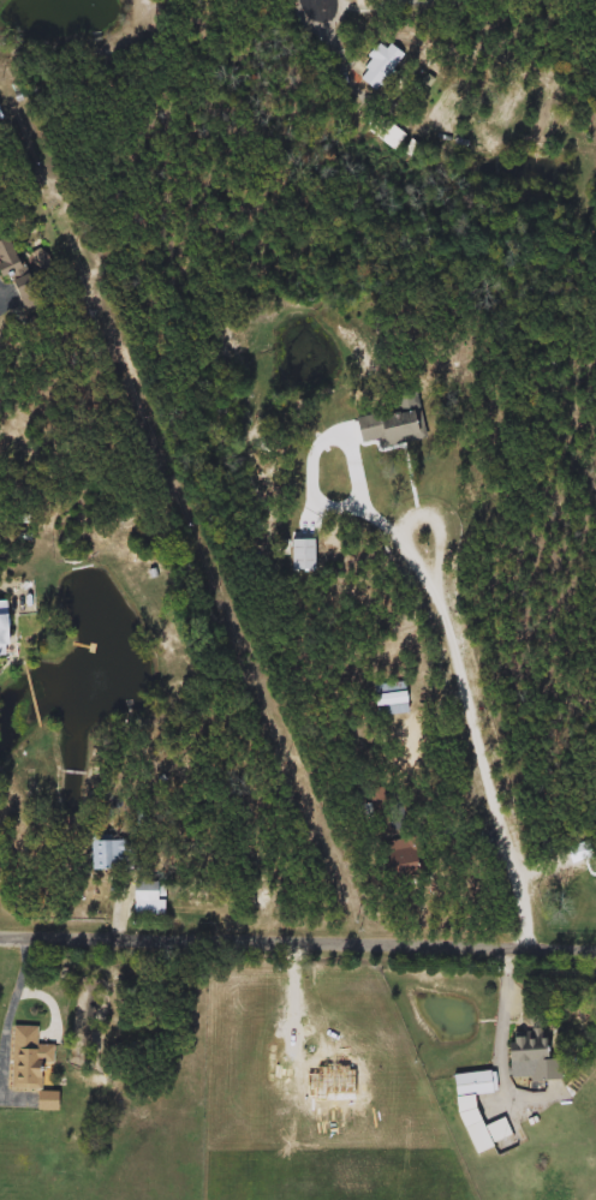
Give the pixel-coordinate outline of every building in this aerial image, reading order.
[(357,443),(353,419),(411,411),(416,442),(377,447),(376,441),(357,443)] [(276,556),(276,541),(311,541),(311,572),(287,572),(287,556),(276,556)] [(372,685),(406,685),(406,715),(372,715),(372,685)] [(135,872),(90,872),(90,838),(135,838),(135,872)] [(382,842),(423,840),(425,883),(383,884),(382,842)] [(12,1089),(13,1027),(38,1027),(38,1044),(54,1045),(54,1064),(42,1064),(42,1091),(12,1089)] [(507,1051),(514,1050),(513,1037),(534,1037),(532,1029),(560,1028),(561,1080),(534,1081),(534,1069),(507,1070),(507,1051)] [(497,1094),(457,1097),(455,1074),(496,1073),(497,1094)] [(67,1136),(50,1136),(50,1099),(67,1099),(67,1136)] [(466,1128),(483,1121),(485,1127),(506,1117),(514,1138),(478,1154),(466,1128)]
